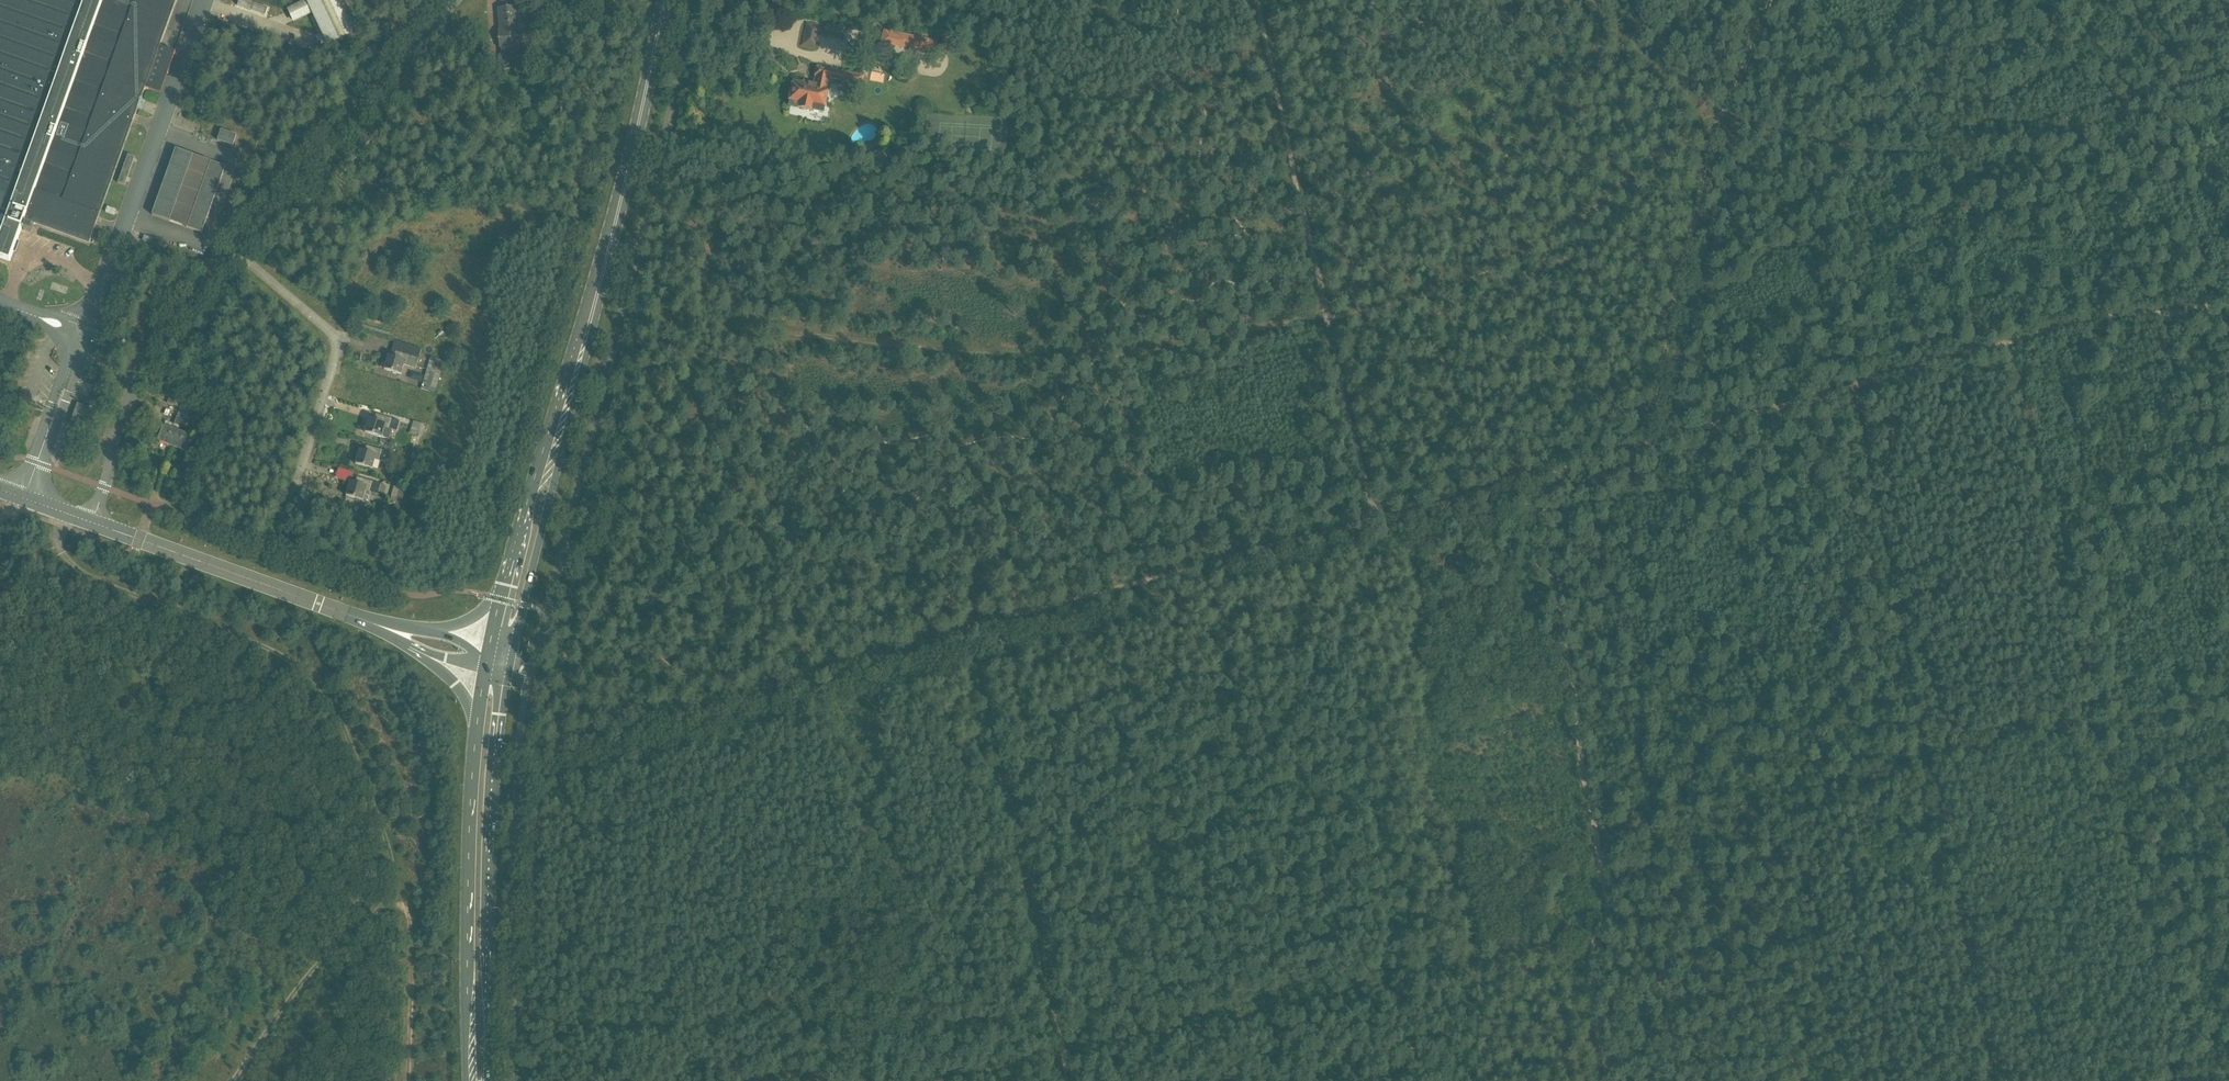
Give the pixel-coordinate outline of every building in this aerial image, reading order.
[(10,261),(25,220),(90,243),(145,88),(160,47),(177,0),(0,0),(0,258),(10,261)] [(268,8),(245,0),(240,0),(238,6),(265,16),(268,8)] [(528,6),(498,8),(500,30),(498,30),(499,39),(499,49),(501,49),(503,71),(522,69),(520,47),(531,46),(528,6)] [(841,38),(844,26),(826,22),(824,29),(818,27),(819,25),(806,23),(801,46),(814,48),(817,33),(823,35),(823,34),(841,38)] [(881,44),(895,47),(927,53),(930,39),(915,36),(883,30),(881,44)] [(955,39),(943,38),(941,48),(954,51),(955,39)] [(863,89),(865,76),(817,66),(813,82),(804,81),(803,83),(793,81),(789,107),(824,114),(830,86),(831,83),(863,89)] [(237,136),(221,130),(217,141),(233,146),(237,136)] [(226,167),(176,149),(152,215),(202,233),(226,167)] [(873,155),(883,169),(891,163),(882,149),(873,155)] [(125,185),(135,157),(128,154),(118,183),(125,185)] [(116,210),(107,207),(105,212),(114,216),(116,210)] [(143,241),(151,244),(153,239),(145,236),(143,241)] [(389,355),(384,369),(401,375),(404,364),(416,368),(422,349),(395,341),(391,356),(389,355)] [(177,416),(183,418),(189,402),(183,400),(177,416)] [(183,418),(189,420),(195,404),(190,402),(183,418)] [(99,411),(77,403),(69,426),(91,434),(99,411)] [(400,421),(392,418),(376,414),(375,420),(369,418),(365,432),(382,437),(385,427),(397,431),(400,421)] [(174,425),(180,427),(183,418),(177,416),(174,425)] [(183,418),(180,427),(186,429),(189,420),(183,418)] [(173,447),(178,432),(164,427),(158,441),(173,447)] [(178,432),(173,447),(187,452),(193,437),(178,432)] [(390,452),(382,450),(367,445),(365,451),(360,450),(356,464),(372,469),(375,459),(387,463),(390,452)] [(381,484),(372,481),(357,477),(356,483),(350,481),(346,496),(363,501),(366,490),(378,494),(381,484)]
